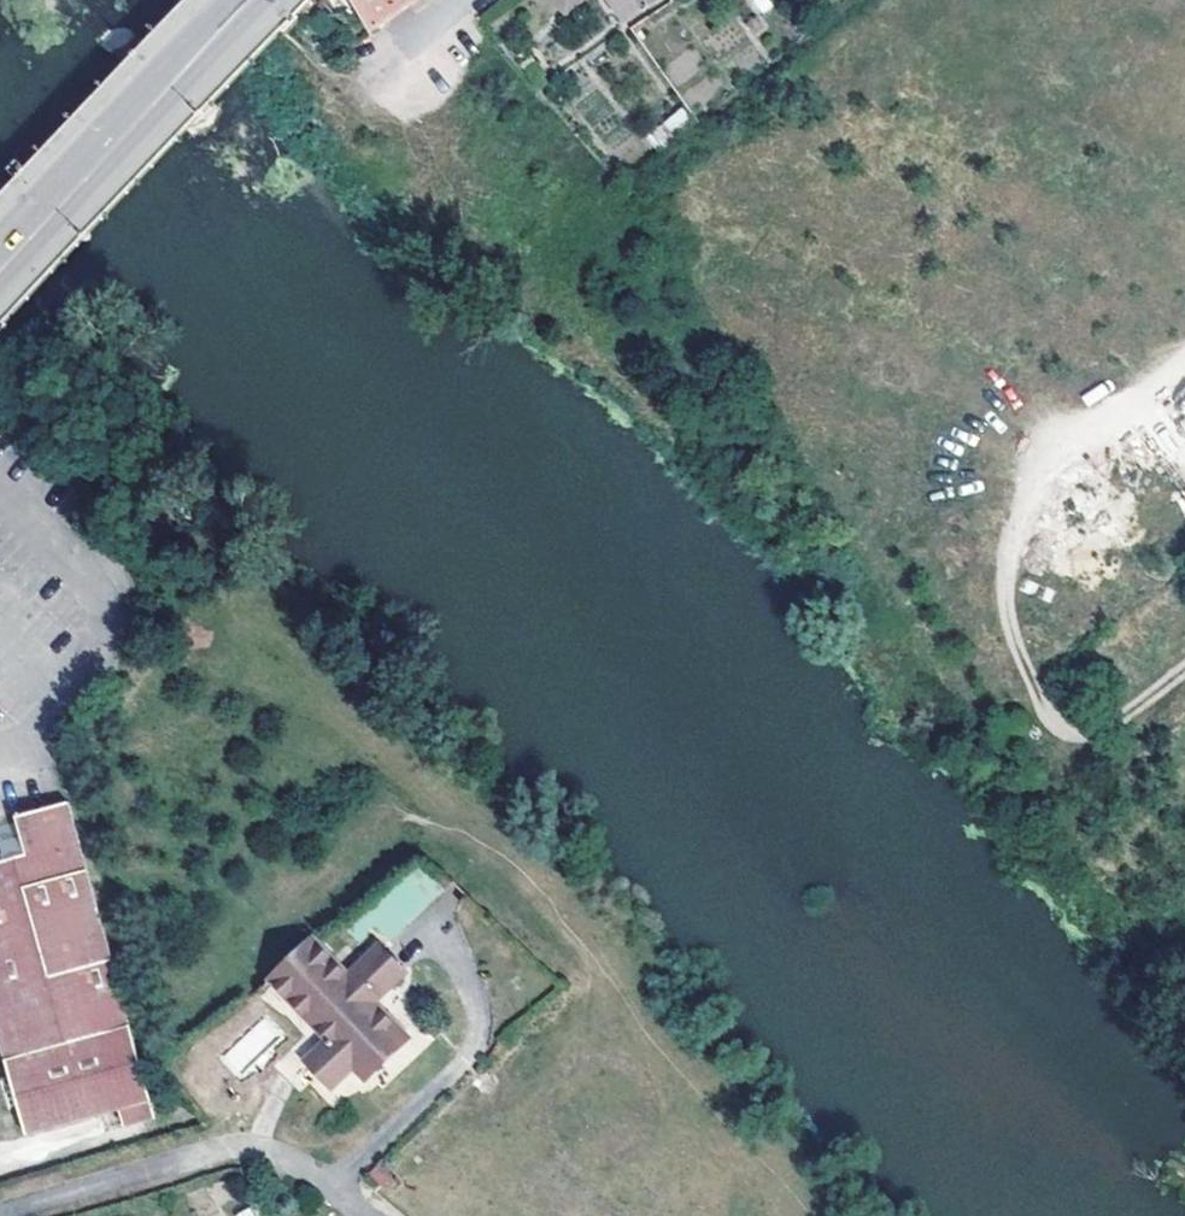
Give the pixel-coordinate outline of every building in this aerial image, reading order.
[(417,0),(357,0),(374,30),(417,0)] [(579,0),(554,0),(563,12),(579,0)] [(627,22),(659,0),(611,0),(627,22)] [(526,82),(534,92),(545,84),(537,74),(526,82)] [(143,1102),(61,811),(3,827),(11,858),(0,862),(0,1072),(17,1135),(112,1110),(143,1102)] [(365,1079),(408,1040),(373,1001),(403,973),(380,949),(350,977),(316,939),(273,979),(331,1042),(309,1062),(331,1087),(353,1067),(365,1079)] [(236,1075),(280,1033),(264,1016),(220,1058),(236,1075)] [(143,1102),(112,1110),(133,1125),(164,1117),(143,1102)] [(235,1215),(257,1215),(252,1205),(234,1214),(235,1215)]
